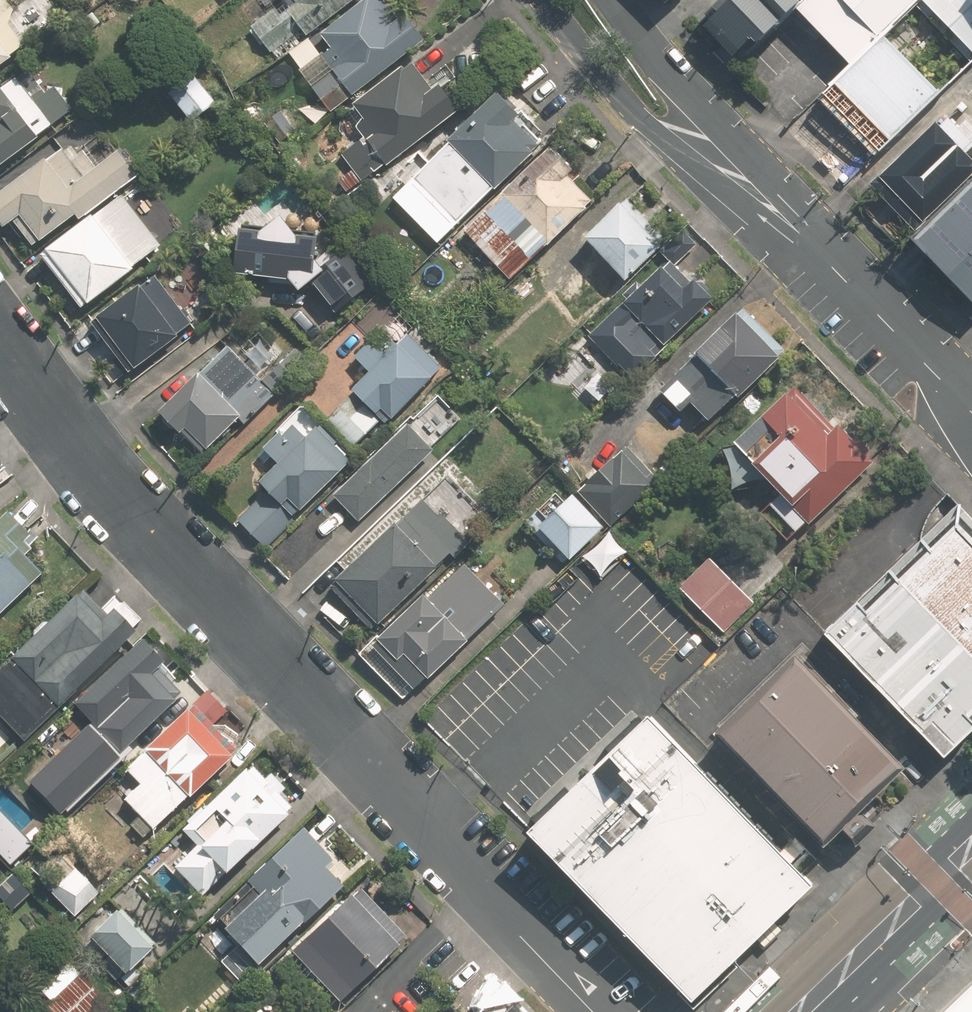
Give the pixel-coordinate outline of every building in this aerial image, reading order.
[(24,0),(0,0),(0,62),(45,28),(24,0)] [(355,0),(297,0),(282,11),(279,6),(256,22),(280,55),(355,0)] [(436,33),(420,11),(408,20),(394,0),(370,0),(325,32),(335,45),(303,68),(332,109),(436,33)] [(704,18),(733,49),(748,34),(755,41),(782,16),(767,0),(723,0),(704,18)] [(782,16),(798,0),(767,0),(782,16)] [(798,4),(854,59),(881,32),(913,0),(802,0),(798,4)] [(971,47),(971,0),(927,0),(971,47)] [(936,85),(881,32),(854,59),(832,82),(885,136),(936,85)] [(365,180),(469,102),(452,79),(443,86),(421,56),(362,100),(371,112),(360,121),(371,135),(345,154),(365,180)] [(200,68),(171,91),(197,125),(226,102),(200,68)] [(81,101),(59,75),(46,85),(36,72),(24,82),(18,75),(8,83),(1,75),(0,76),(0,161),(4,166),(81,101)] [(444,238),(543,141),(522,120),(534,109),(508,83),(398,191),(444,238)] [(292,98),(267,120),(288,144),(313,123),(292,98)] [(921,222),(971,174),(971,148),(941,115),(877,176),(921,222)] [(68,143),(0,193),(0,207),(12,223),(24,215),(45,244),(147,169),(126,140),(117,146),(106,132),(83,148),(78,142),(71,147),(68,143)] [(586,165),(560,138),(468,227),(517,278),(601,197),(578,173),(586,165)] [(921,222),(906,235),(971,303),(971,174),(921,222)] [(169,244),(129,190),(46,251),(85,305),(169,244)] [(606,301),(676,233),(636,192),(590,237),(598,245),(574,269),(606,301)] [(286,203),(273,213),(240,211),(235,272),(308,278),(336,318),(373,289),(341,241),(327,253),(330,218),(297,215),(286,203)] [(722,297),(685,258),(702,242),(689,229),(667,249),(674,256),(650,278),(647,274),(629,291),(633,295),(595,330),(638,376),(722,297)] [(165,298),(152,279),(105,313),(143,365),(187,333),(183,328),(195,319),(175,291),(165,298)] [(747,395),(796,346),(751,300),(666,385),(688,406),(695,399),(714,419),(743,391),(747,395)] [(395,415),(451,366),(435,348),(449,336),(430,315),(410,333),(399,319),(361,352),(374,367),(356,383),(381,411),(387,406),(395,415)] [(270,370),(238,338),(164,411),(185,432),(193,424),(213,444),(241,415),(248,423),(306,365),(291,349),(270,370)] [(883,459),(847,419),(841,425),(800,380),(740,435),(789,488),(764,511),(792,542),(883,459)] [(285,461),(263,480),(270,487),(238,516),(266,547),(362,460),(326,420),(315,429),(299,411),(266,440),(285,461)] [(444,444),(416,416),(338,494),(366,522),(444,444)] [(668,471),(634,438),(587,487),(622,520),(668,471)] [(545,504),(555,514),(547,523),(578,553),(610,519),(579,489),(572,497),(561,487),(545,504)] [(383,629),(476,542),(431,495),(339,582),(383,629)] [(48,573),(26,549),(32,544),(27,538),(36,530),(17,509),(0,524),(0,617),(48,573)] [(958,509),(841,626),(955,740),(971,724),(971,523),(958,509)] [(611,541),(588,559),(602,577),(625,560),(611,541)] [(738,577),(716,553),(700,568),(723,592),(738,577)] [(514,599),(473,558),(440,592),(435,586),(387,634),(383,631),(359,655),(409,704),(514,599)] [(18,729),(27,739),(62,706),(78,691),(148,626),(123,600),(114,609),(93,586),(33,642),(17,657),(0,673),(0,746),(18,729)] [(125,750),(181,695),(157,671),(173,655),(151,632),(79,702),(125,750)] [(779,672),(700,749),(808,859),(887,781),(779,672)] [(145,839),(194,794),(241,751),(216,724),(232,710),(213,691),(167,733),(151,748),(132,766),(146,781),(128,797),(142,813),(131,824),(145,839)] [(649,714),(528,828),(693,1000),(813,886),(649,714)] [(271,777),(258,762),(186,827),(201,844),(177,866),(204,895),(296,812),(290,806),(294,802),(285,792),(291,786),(277,771),(271,777)] [(28,798),(0,821),(0,843),(18,865),(57,832),(28,798)] [(339,857),(309,825),(252,879),(263,890),(229,923),(265,962),(346,885),(328,866),(339,857)] [(107,889),(85,862),(53,888),(75,915),(107,889)] [(34,891),(17,872),(0,887),(0,892),(15,908),(34,891)] [(414,938),(366,885),(297,947),(345,1001),(414,938)] [(162,943),(128,903),(98,929),(132,969),(162,943)] [(37,985),(63,1011),(98,1011),(111,999),(69,955),(37,985)] [(498,983),(469,1009),(463,1003),(454,1011),(525,1011),(498,983)] [(947,1011),(971,1011),(971,988),(947,1011)]
